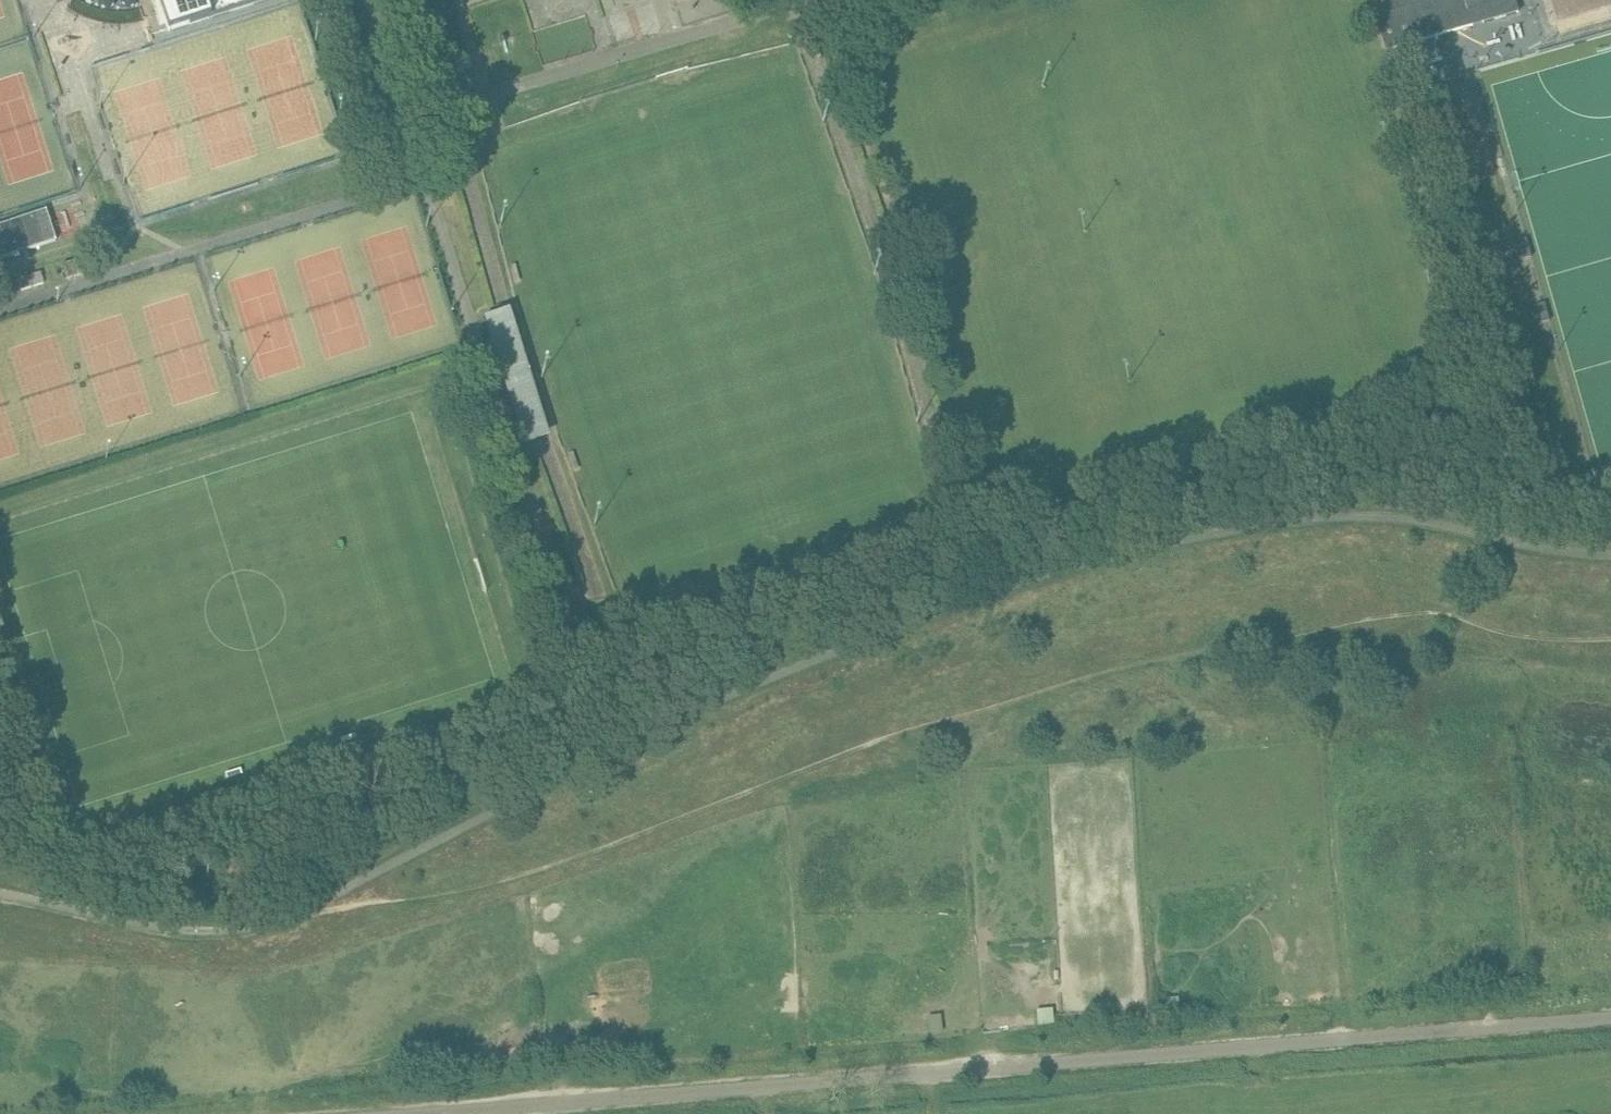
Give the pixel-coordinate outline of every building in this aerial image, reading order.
[(160,24),(166,22),(168,28),(168,30),(260,0),(152,0),(160,24)] [(39,211),(0,223),(0,256),(48,241),(39,211)] [(511,307),(487,315),(510,388),(533,381),(511,307)] [(1372,981),(1373,997),(1386,996),(1386,981),(1372,981)]
